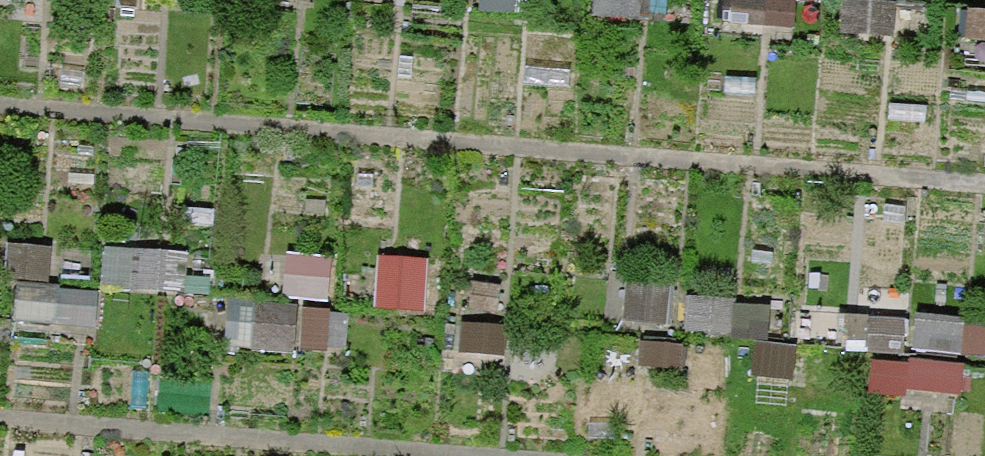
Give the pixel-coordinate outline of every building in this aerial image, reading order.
[(483,10),(543,12),(543,0),(484,0),(483,10)] [(593,13),(640,17),(665,19),(666,0),(594,0),(593,13)] [(731,22),(794,27),(796,0),(732,0),(731,22)] [(884,0),(843,0),(841,31),(896,36),(899,1),(884,0)] [(967,8),(965,38),(984,40),(984,9),(967,8)] [(52,247),(8,244),(5,276),(49,280),(52,247)] [(190,253),(107,248),(104,287),(188,292),(190,253)] [(330,258),(290,253),(285,295),(325,300),(330,258)] [(428,258),(381,255),(377,306),(433,311),(435,284),(426,283),(428,258)] [(673,285),(628,280),(623,321),(668,326),(673,285)] [(502,285),(474,281),(470,308),(499,312),(502,285)] [(61,286),(19,282),(16,320),(57,325),(61,286)] [(737,299),(688,296),(686,333),(770,338),(772,306),(737,304),(737,299)] [(297,306),(255,303),(252,349),(294,352),(297,306)] [(351,310),(303,307),(300,349),(347,352),(351,310)] [(919,312),(916,349),(984,355),(984,325),(967,323),(968,316),(919,312)] [(906,318),(841,314),(839,350),(904,354),(906,318)] [(509,325),(463,321),(460,352),(506,357),(509,325)] [(686,343),(641,340),(639,367),(684,369),(686,343)] [(798,345),(757,342),(755,379),(796,381),(798,345)] [(914,363),(875,359),(872,392),(908,396),(909,387),(962,392),(965,365),(914,359),(914,363)]
